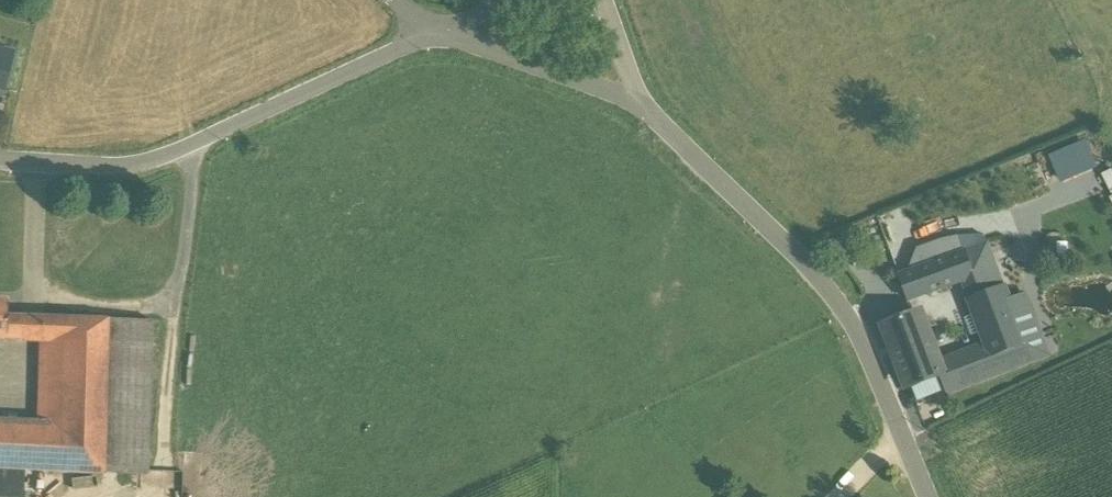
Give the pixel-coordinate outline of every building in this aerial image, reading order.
[(0,51),(0,90),(4,91),(13,55),(0,51)] [(1089,140),(1049,152),(1059,181),(1098,169),(1089,140)] [(965,253),(973,273),(964,282),(971,299),(1003,287),(987,245),(965,253)] [(965,253),(900,277),(909,301),(973,273),(965,253)] [(1026,346),(1003,287),(971,299),(992,353),(994,358),(1026,346)] [(22,303),(2,302),(0,338),(21,339),(21,318),(22,303)] [(919,313),(886,327),(909,388),(942,375),(943,375),(942,372),(919,313)] [(36,319),(21,318),(21,339),(36,339),(36,319)] [(156,324),(36,319),(36,339),(43,339),(41,413),(40,429),(63,430),(61,472),(149,476),(156,324)] [(1026,346),(994,358),(1000,375),(1032,363),(1026,346)] [(992,353),(942,372),(943,375),(942,375),(949,394),(1000,375),(994,358),(992,353)] [(21,470),(23,428),(0,426),(0,469),(21,470)] [(40,429),(23,428),(21,470),(38,471),(40,429)] [(63,430),(40,429),(38,471),(61,472),(63,430)] [(21,470),(0,469),(0,496),(20,496),(21,470)]
